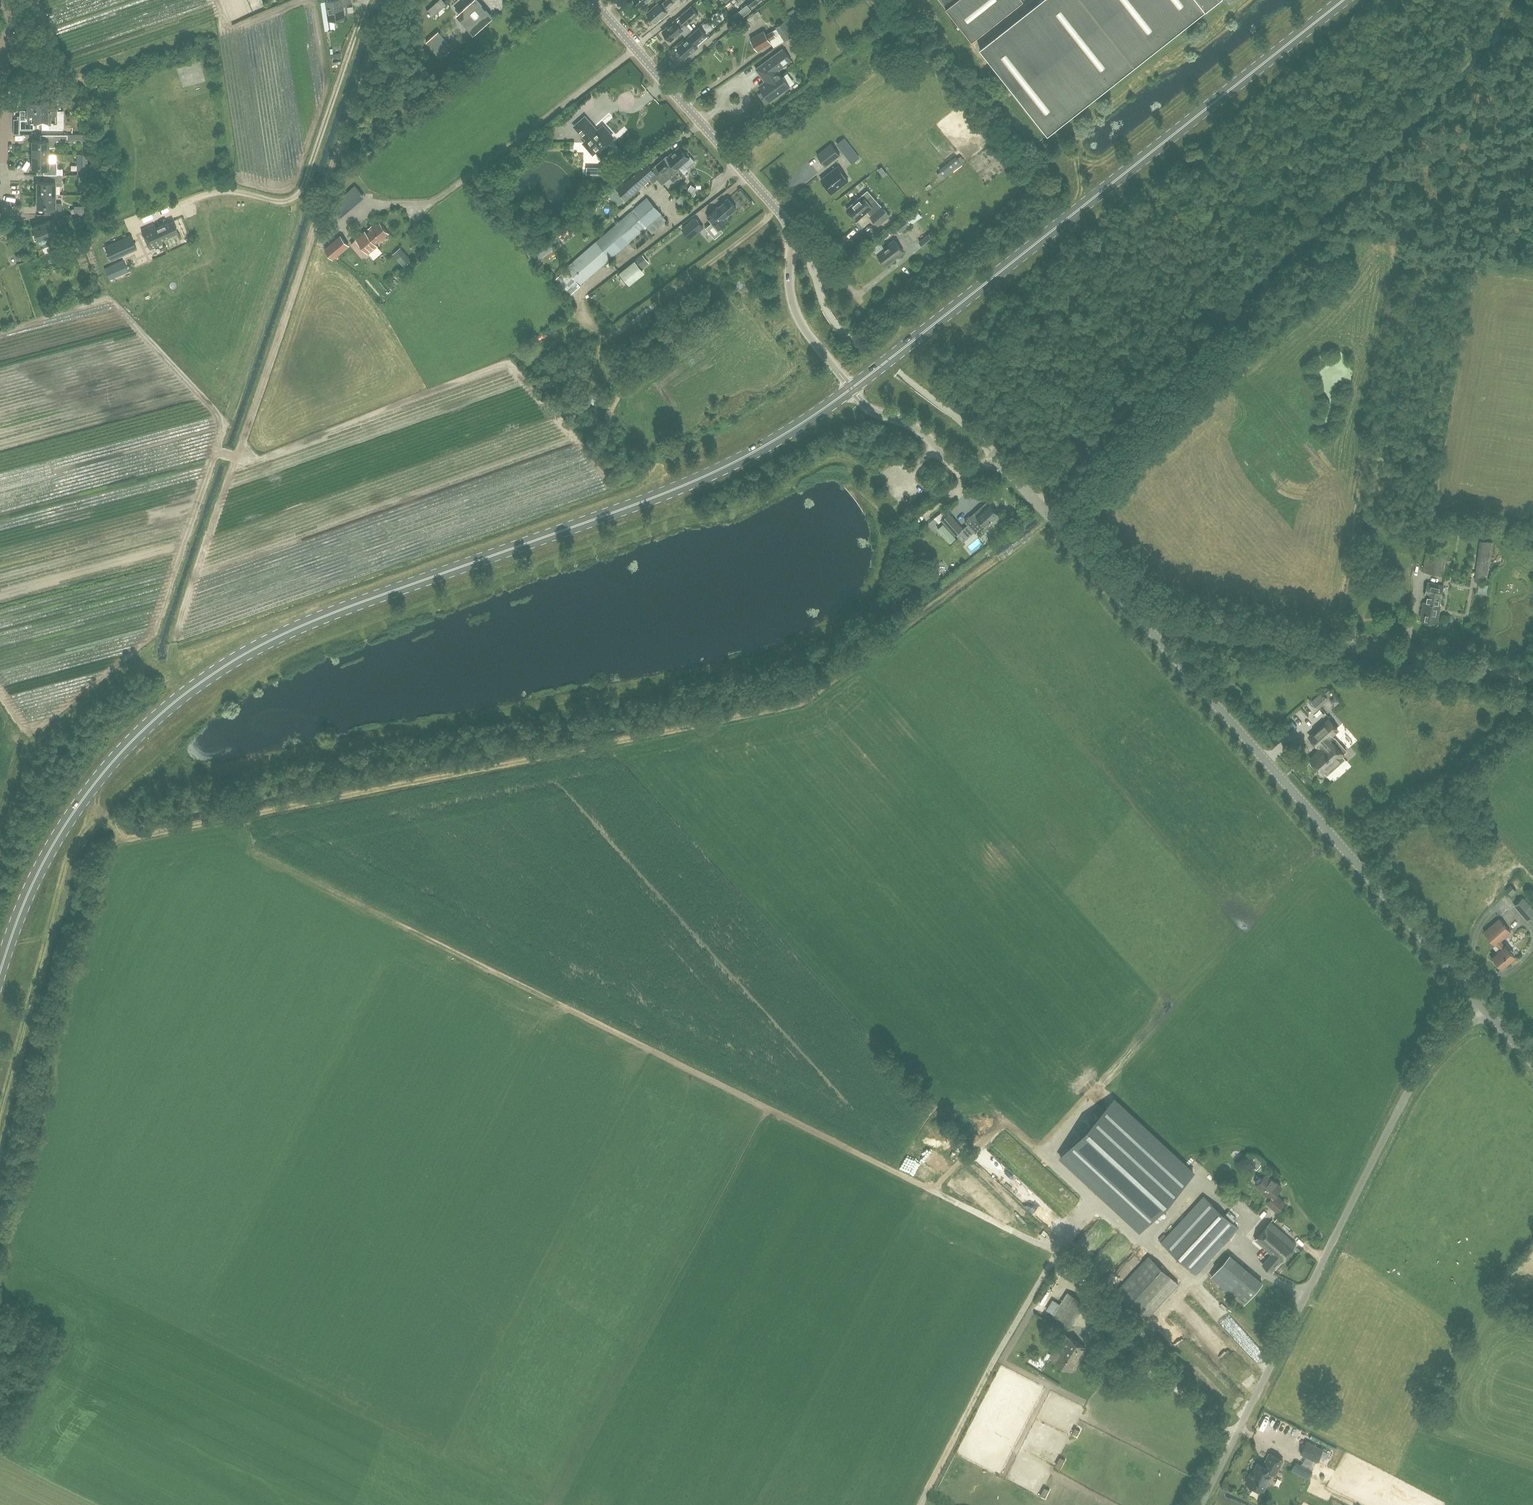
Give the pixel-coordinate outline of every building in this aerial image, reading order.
[(351,0),(333,0),(322,0),(322,2),(327,1),(330,21),(345,19),(342,4),(349,3),(351,1),(351,0)] [(432,17),(447,4),(444,0),(439,0),(427,11),(432,17)] [(493,17),(478,0),(472,0),(456,14),(474,34),(493,17)] [(660,18),(661,19),(668,13),(666,11),(677,1),(676,0),(666,0),(661,5),(659,3),(647,13),(651,17),(650,18),(653,22),(654,21),(655,22),(660,18)] [(946,7),(972,40),(1022,0),(954,0),(946,7)] [(1172,37),(1143,0),(1041,0),(980,48),(1048,134),(1172,37)] [(1172,37),(1218,0),(1143,0),(1172,37)] [(734,15),(738,20),(751,10),(747,4),(734,15)] [(692,30),(687,24),(699,14),(692,6),(663,31),(667,35),(665,36),(668,40),(670,39),(671,40),(676,36),(677,37),(682,32),(685,36),(692,30)] [(783,41),(793,35),(785,21),(775,27),(783,41)] [(685,55),(686,56),(691,52),(692,53),(698,47),(696,44),(705,37),(706,35),(700,28),(690,37),(678,47),(681,51),(680,53),(683,56),(685,55)] [(441,58),(453,47),(439,31),(426,42),(441,58)] [(766,35),(764,31),(751,39),(758,51),(771,43),(770,40),(776,36),(773,31),(766,35)] [(771,101),(791,86),(779,70),(792,61),(784,49),(756,68),(765,81),(759,85),(771,101)] [(42,120),(42,101),(28,100),(28,115),(20,115),(20,128),(34,128),(34,120),(42,120)] [(42,101),(42,120),(49,120),(49,128),(64,128),(64,115),(56,115),(56,101),(42,101)] [(593,154),(597,151),(601,157),(612,147),(607,142),(613,137),(603,126),(598,132),(585,117),(575,127),(587,141),(584,143),(593,154)] [(32,155),(49,155),(49,147),(56,147),(56,141),(67,141),(67,137),(81,137),(81,138),(88,138),(88,131),(81,131),(81,134),(44,134),(44,140),(32,140),(32,155)] [(859,157),(844,137),(836,144),(848,160),(851,163),(859,157)] [(826,167),(841,155),(831,143),(817,155),(826,167)] [(617,190),(625,199),(626,200),(650,179),(653,183),(657,179),(662,184),(664,183),(669,179),(670,178),(676,174),(679,170),(678,168),(683,163),(687,168),(694,162),(690,157),(689,158),(687,156),(689,154),(685,150),(683,152),(680,148),(669,158),(668,156),(655,168),(652,170),(647,164),(617,190)] [(49,162),(49,155),(32,155),(32,169),(44,169),(44,174),(49,175),(56,175),(56,162),(49,162)] [(832,193),(848,181),(836,166),(830,170),(831,172),(822,179),(832,193)] [(62,175),(56,175),(49,175),(49,181),(37,181),(37,194),(55,194),(55,186),(62,186),(62,175)] [(359,187),(334,211),(340,218),(365,193),(359,187)] [(55,203),(55,194),(37,194),(37,207),(49,208),(49,215),(52,215),(62,215),(62,203),(55,203)] [(857,220),(867,212),(870,215),(881,205),(878,202),(873,206),(863,195),(847,209),(857,220)] [(647,197),(566,268),(580,284),(642,230),(646,227),(648,230),(652,234),(667,221),(661,214),(647,197)] [(729,199),(709,217),(713,222),(706,227),(715,237),(723,231),(720,228),(728,221),(726,218),(737,208),(729,199)] [(879,225),(890,215),(881,205),(870,215),(879,225)] [(691,239),(704,227),(695,217),(682,229),(691,239)] [(905,217),(894,226),(900,234),(911,225),(905,217)] [(46,243),(47,241),(46,237),(54,234),(50,221),(32,227),(37,240),(38,239),(39,243),(41,244),(46,243)] [(178,232),(173,221),(156,228),(154,224),(142,229),(150,248),(162,243),(161,239),(178,232)] [(375,243),(388,232),(380,222),(367,233),(365,231),(357,238),(368,252),(377,245),(375,243)] [(884,239),(890,235),(885,229),(878,234),(881,239),(883,237),(884,239)] [(924,247),(934,239),(929,233),(919,241),(924,247)] [(111,260),(137,249),(131,234),(105,246),(111,260)] [(349,245),(341,235),(324,249),(333,259),(349,245)] [(904,251),(894,239),(884,248),(880,243),(873,248),(886,265),(904,251)] [(110,280),(129,272),(123,260),(105,268),(110,280)] [(644,273),(635,261),(620,272),(629,285),(644,273)] [(606,272),(595,280),(599,284),(609,277),(606,272)] [(1004,522),(988,504),(983,510),(980,507),(965,521),(975,532),(985,524),(989,521),(997,529),(1004,522)] [(942,521),(948,529),(954,536),(963,528),(949,512),(948,513),(940,520),(941,521),(942,521)] [(1487,583),(1493,542),(1480,540),(1474,581),(1487,583)] [(1443,575),(1447,555),(1427,552),(1423,572),(1443,575)] [(1439,605),(1441,598),(1444,586),(1428,583),(1425,594),(1430,595),(1429,603),(1424,602),(1421,620),(1438,623),(1441,605),(1439,605)] [(1311,701),(1318,709),(1327,700),(1321,693),(1311,701)] [(1345,752),(1347,750),(1335,737),(1332,734),(1339,728),(1331,719),(1312,736),(1319,745),(1321,744),(1324,747),(1311,758),(1323,772),(1325,770),(1328,773),(1346,758),(1343,754),(1345,753),(1345,752)] [(1336,733),(1350,751),(1360,743),(1346,725),(1336,733)] [(1512,895),(1517,891),(1512,886),(1507,891),(1512,895)] [(1522,916),(1532,907),(1524,897),(1514,906),(1522,916)] [(1505,946),(1500,941),(1511,932),(1499,919),(1484,932),(1496,945),(1496,944),(1501,950),(1493,957),(1495,959),(1494,960),(1494,962),(1497,966),(1499,966),(1500,965),(1502,967),(1515,956),(1506,946),(1505,946)] [(1193,1173),(1183,1163),(1114,1099),(1061,1156),(1140,1230),(1193,1173)] [(932,1123),(939,1115),(933,1110),(926,1117),(932,1123)] [(1276,1211),(1284,1203),(1275,1194),(1281,1186),(1267,1173),(1256,1184),(1271,1197),(1266,1202),(1276,1211)] [(1056,1191),(1061,1201),(1071,1196),(1066,1186),(1056,1191)] [(1196,1274),(1238,1228),(1204,1196),(1162,1242),(1196,1274)] [(1280,1262),(1296,1245),(1271,1222),(1255,1240),(1271,1254),(1262,1264),(1271,1272),(1280,1262)] [(1243,1304),(1261,1283),(1230,1254),(1211,1276),(1243,1304)] [(1146,1319),(1179,1284),(1149,1256),(1116,1291),(1146,1319)] [(1069,1323),(1084,1306),(1065,1289),(1057,1298),(1058,1298),(1050,1307),(1069,1323)] [(1070,1370),(1085,1347),(1068,1336),(1054,1359),(1070,1370)] [(1306,1440),(1299,1453),(1306,1457),(1313,1444),(1306,1440)] [(1277,1472),(1283,1460),(1270,1453),(1264,1465),(1258,1462),(1252,1475),(1250,1474),(1246,1482),(1263,1491),(1273,1471),(1277,1472)] [(1296,1462),(1292,1470),(1308,1478),(1312,1470),(1296,1462)]
